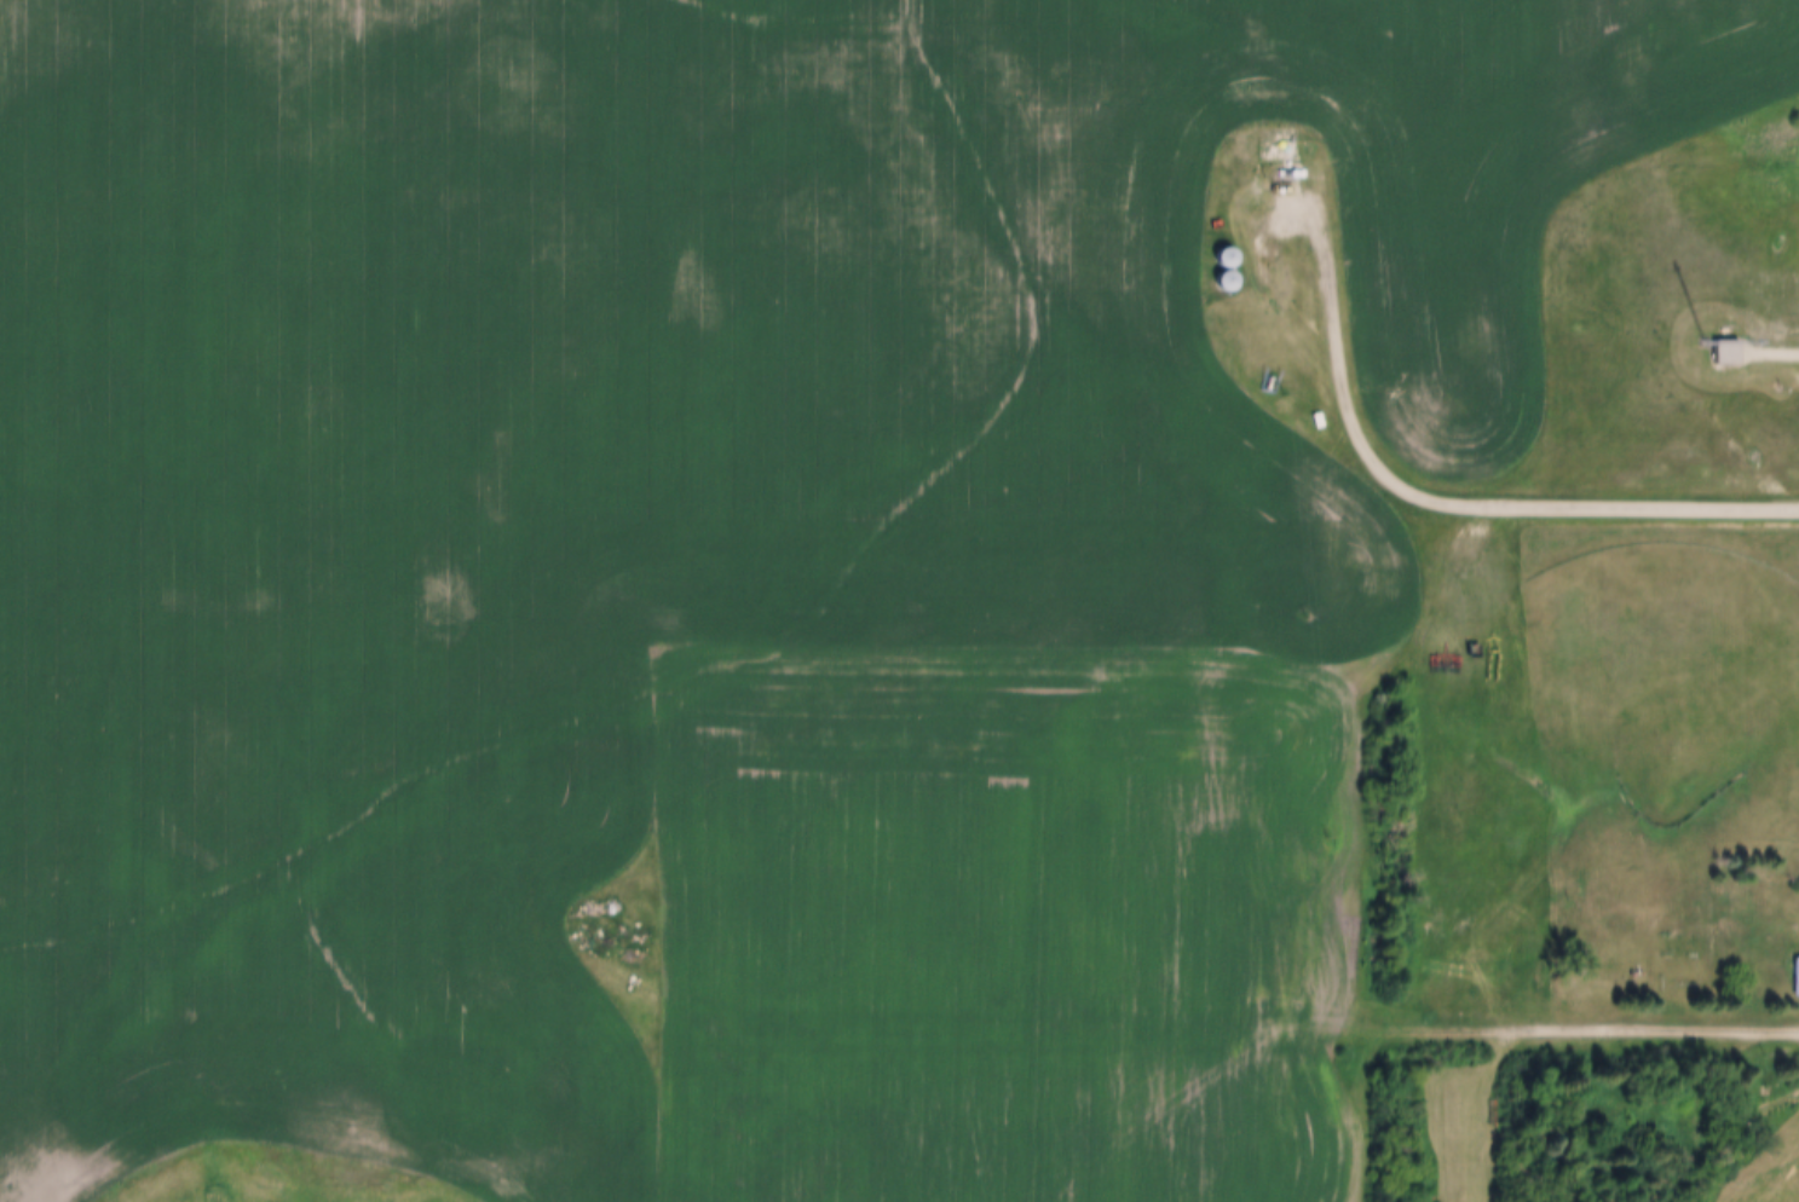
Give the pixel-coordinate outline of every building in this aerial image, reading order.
[(1299,132),(1261,132),(1261,164),(1299,164),(1299,132)] [(1227,274),(1239,260),(1226,249),(1214,263),(1227,274)] [(1222,292),(1230,293),(1233,278),(1225,276),(1222,292)] [(1707,331),(1730,331),(1730,354),(1707,354),(1707,331)] [(1739,343),(1716,343),(1716,368),(1739,368),(1739,343)]
